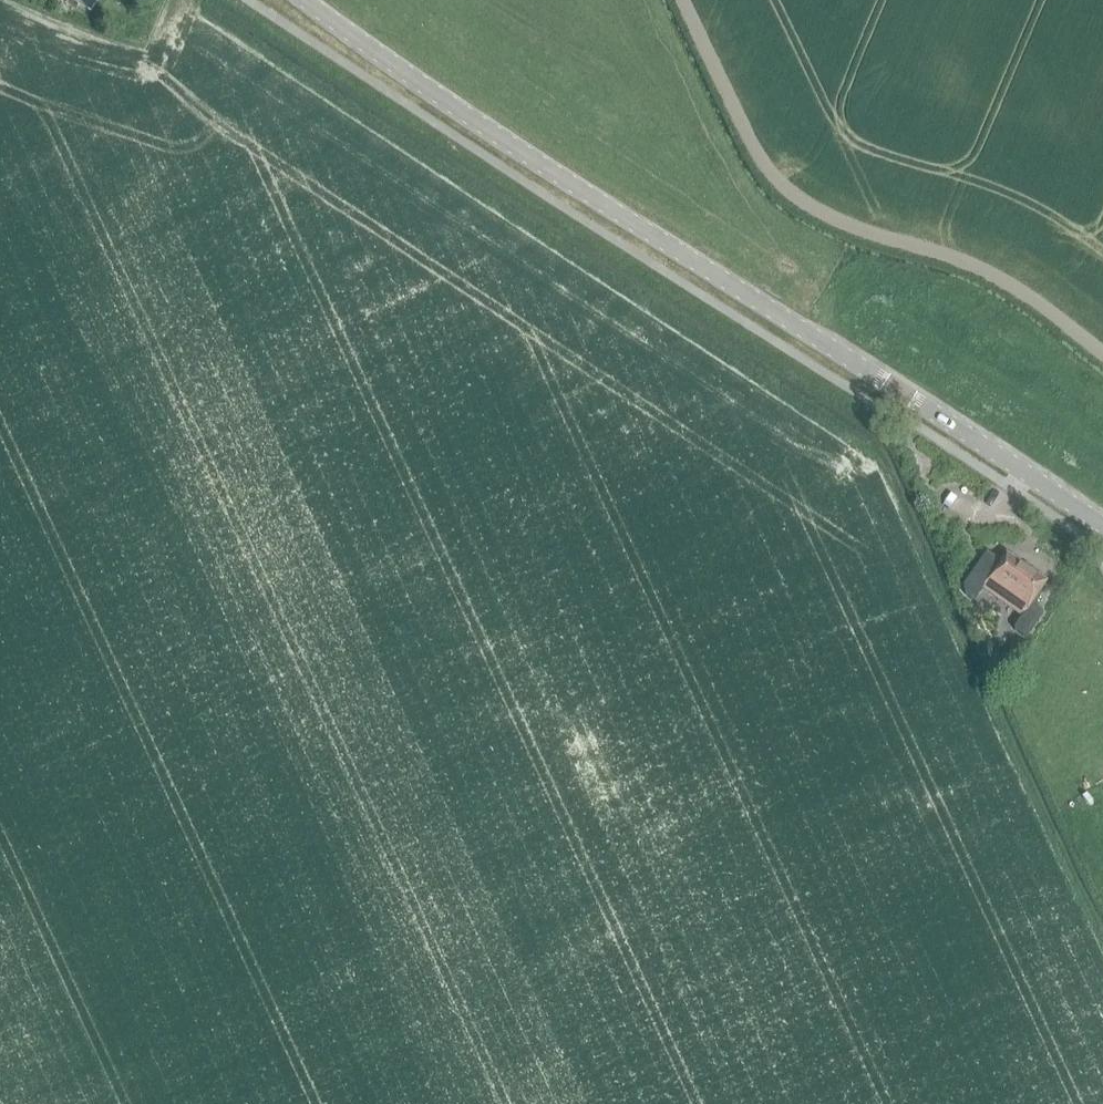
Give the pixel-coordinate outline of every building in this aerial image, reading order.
[(74,2),(90,12),(98,0),(70,0),(74,2)] [(1027,608),(1045,582),(1006,555),(982,589),(1020,615),(1025,607),(1027,608)]
